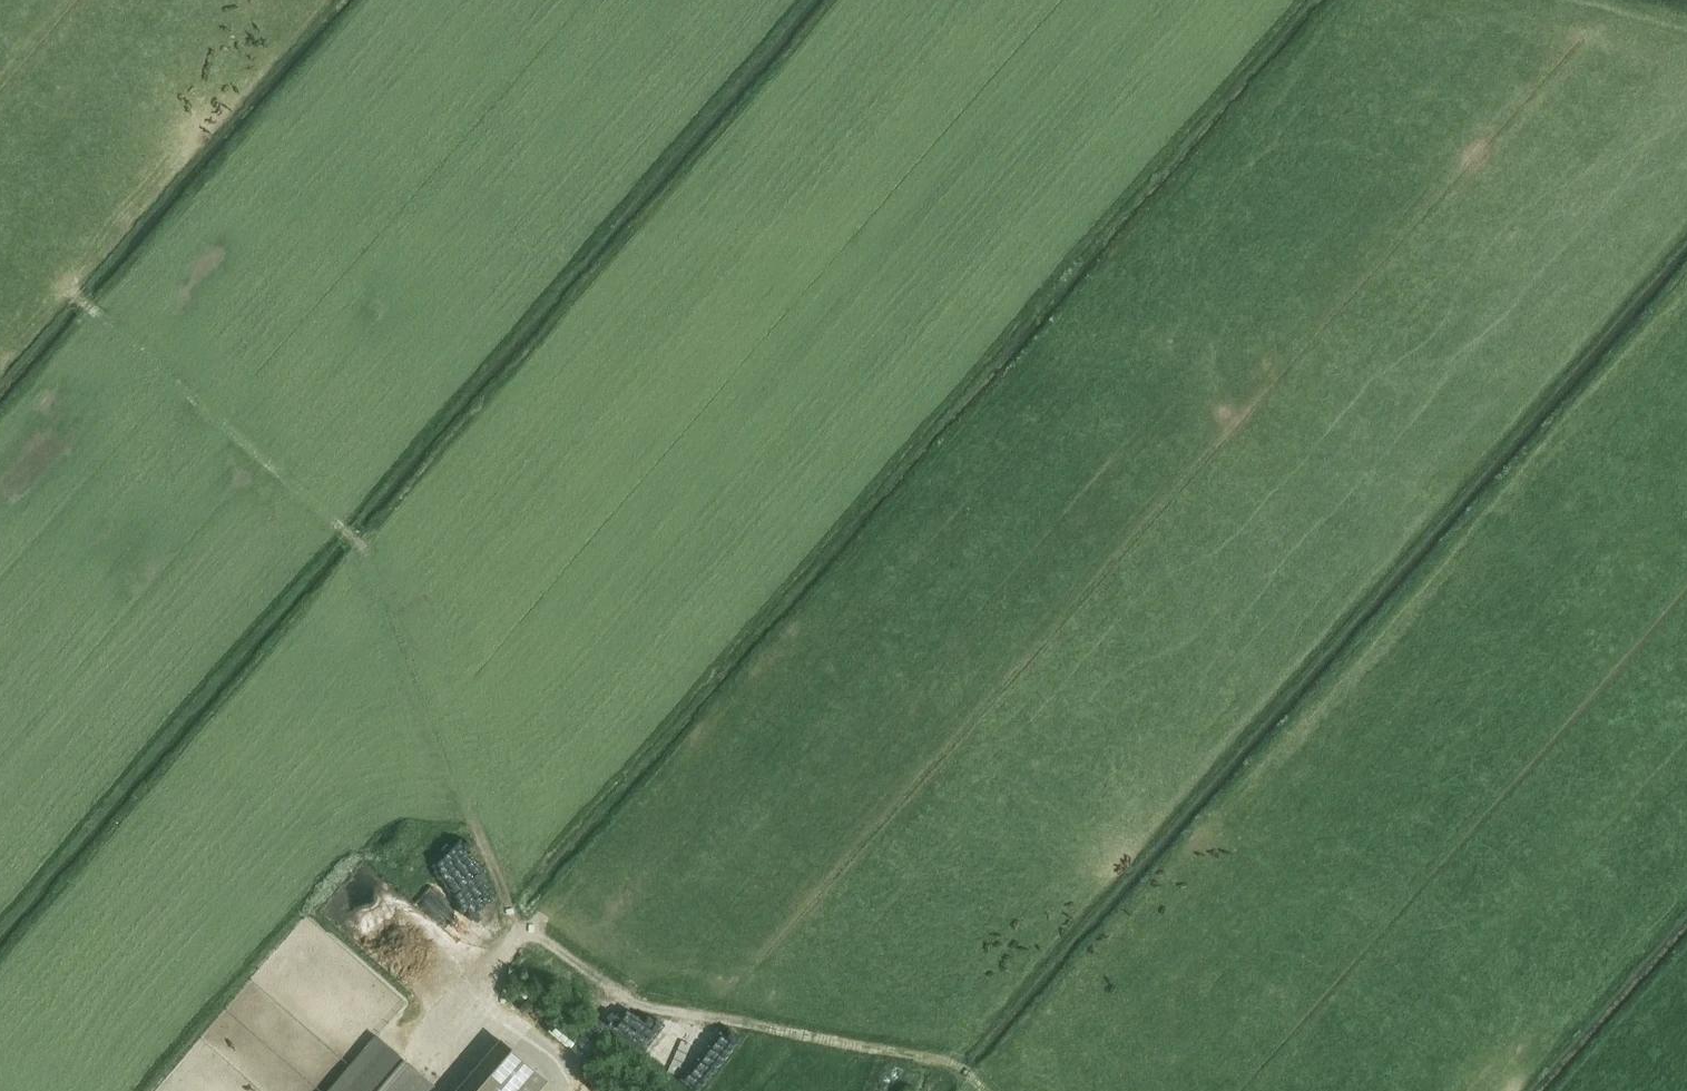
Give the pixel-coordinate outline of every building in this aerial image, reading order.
[(478,886),(492,853),(460,840),(447,873),(478,886)] [(394,869),(355,909),(421,971),(459,930),(394,869)] [(688,1070),(701,1080),(736,1038),(710,1017),(703,1025),(712,1033),(706,1040),(710,1043),(688,1070)] [(376,1037),(329,1090),(426,1090),(432,1085),(376,1037)] [(546,1080),(511,1050),(475,1090),(537,1090),(546,1080)]
